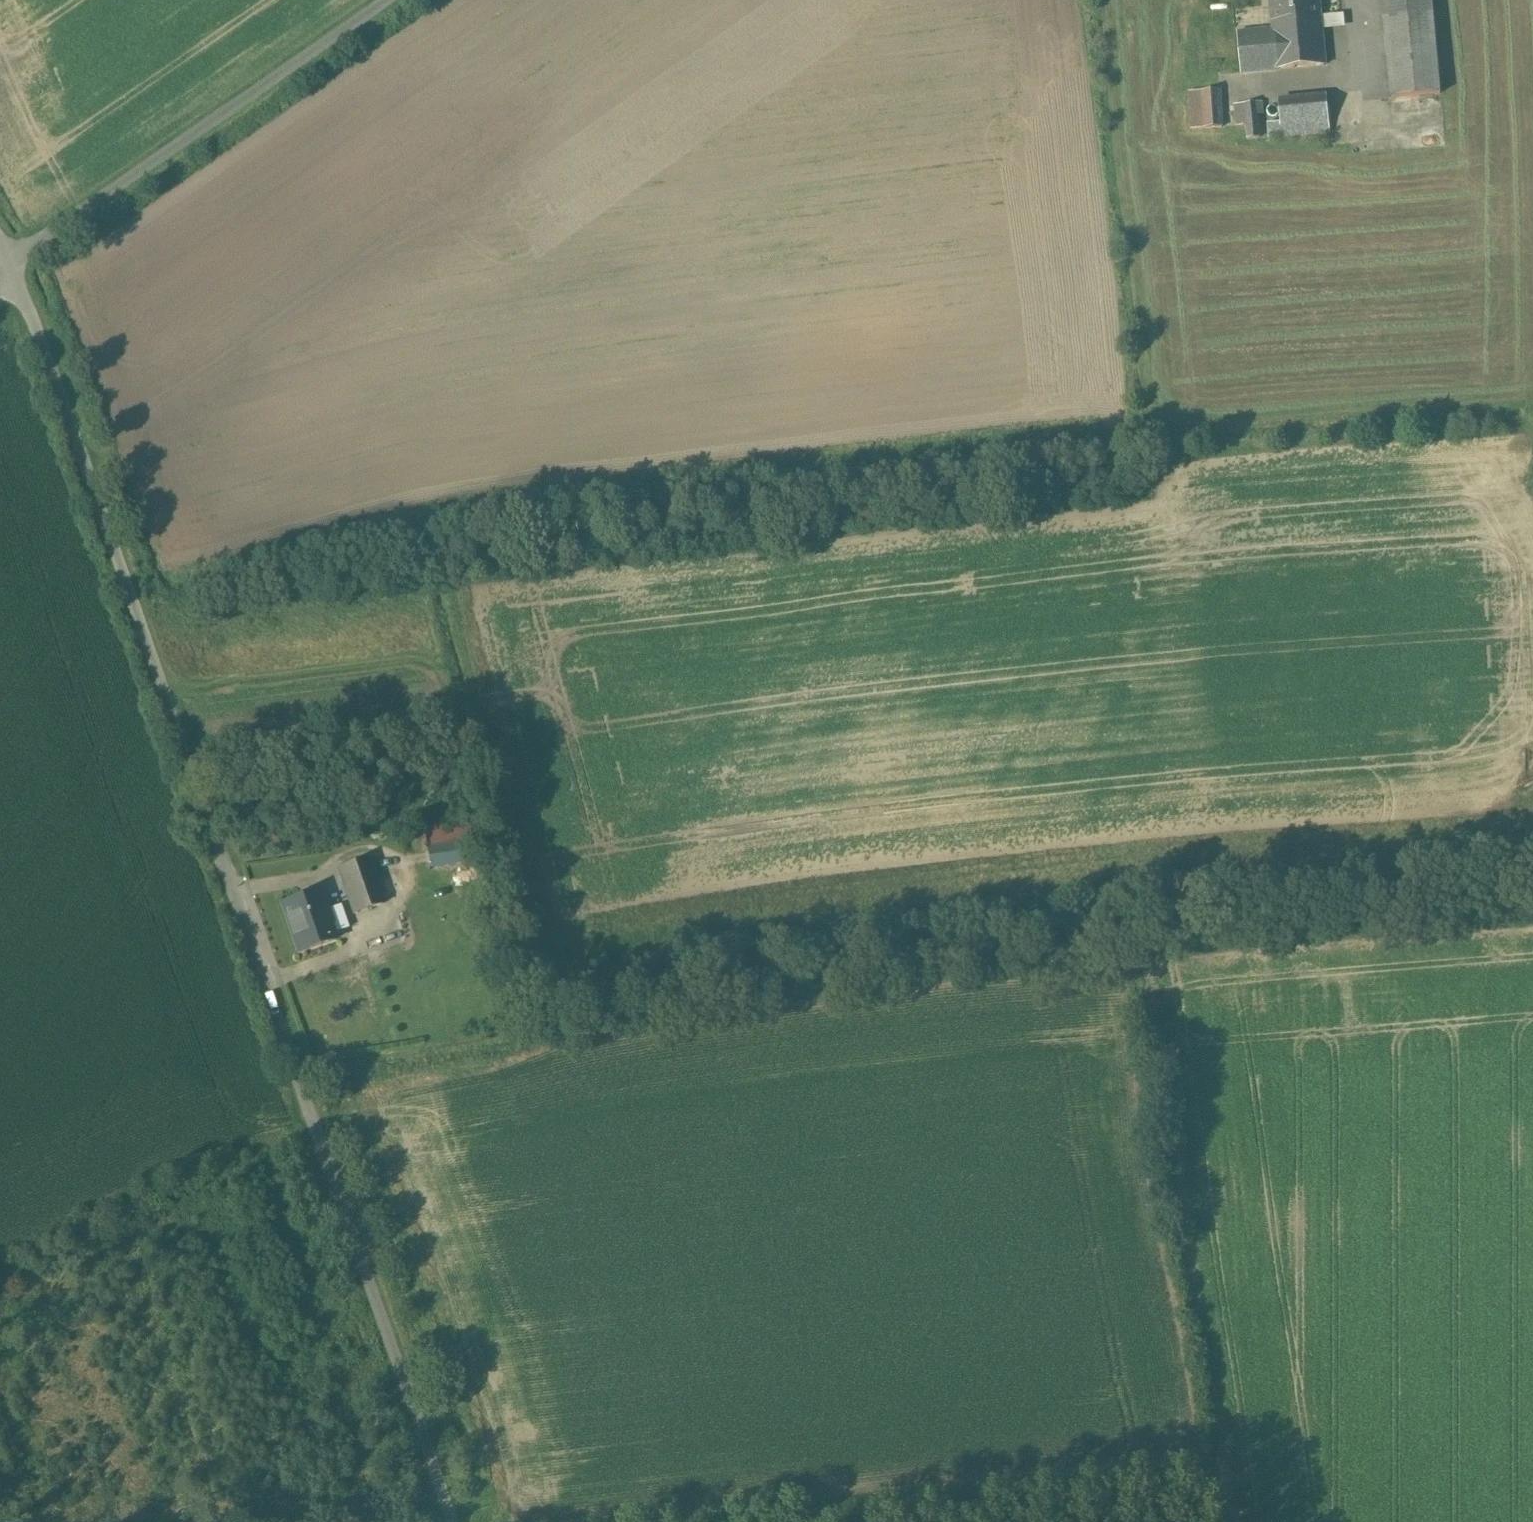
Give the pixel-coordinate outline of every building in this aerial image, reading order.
[(1274,30),(1320,25),(1318,0),(1271,0),(1274,30)] [(1391,99),(1439,93),(1431,0),(1380,0),(1391,99)] [(1274,30),(1238,33),(1242,73),(1324,65),(1320,25),(1274,30)] [(1220,89),(1202,91),(1204,128),(1222,126),(1220,89)] [(1202,91),(1189,92),(1192,128),(1204,128),(1202,91)] [(1326,96),(1278,101),(1280,123),(1281,127),(1329,123),(1326,96)] [(1257,103),(1245,104),(1246,125),(1248,138),(1260,137),(1257,103)] [(1245,104),(1235,105),(1236,126),(1246,125),(1245,104)] [(1329,123),(1281,127),(1280,123),(1267,124),(1269,137),(1330,132),(1329,123)] [(459,842),(427,847),(430,866),(462,862),(459,842)] [(367,859),(339,869),(347,892),(375,883),(367,859)] [(375,883),(347,892),(354,914),(383,904),(375,883)] [(328,909),(321,891),(282,904),(299,952),(334,940),(324,910),(328,909)]
